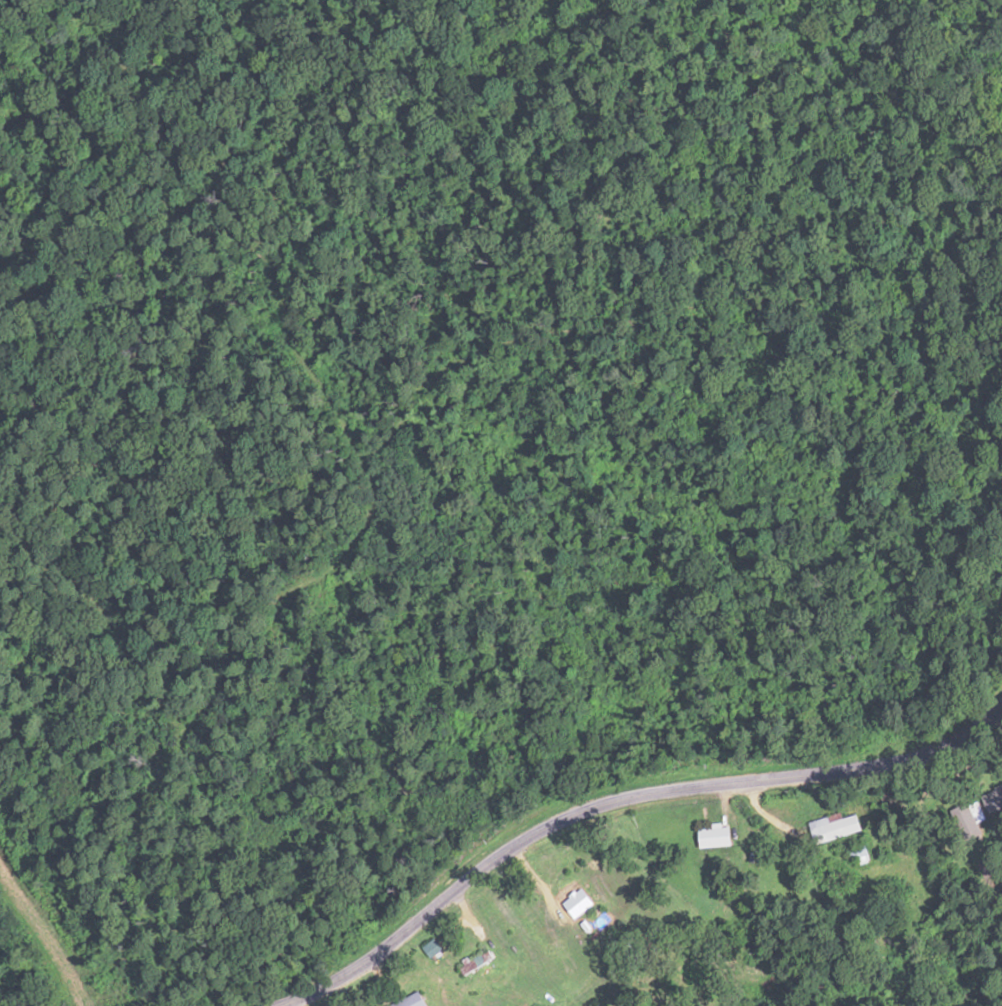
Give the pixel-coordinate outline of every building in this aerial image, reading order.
[(959,809),(966,830),(980,825),(974,804),(959,809)] [(846,819),(845,814),(810,822),(816,845),(866,832),(862,815),(846,819)] [(733,846),(732,825),(699,826),(700,848),(733,846)]
